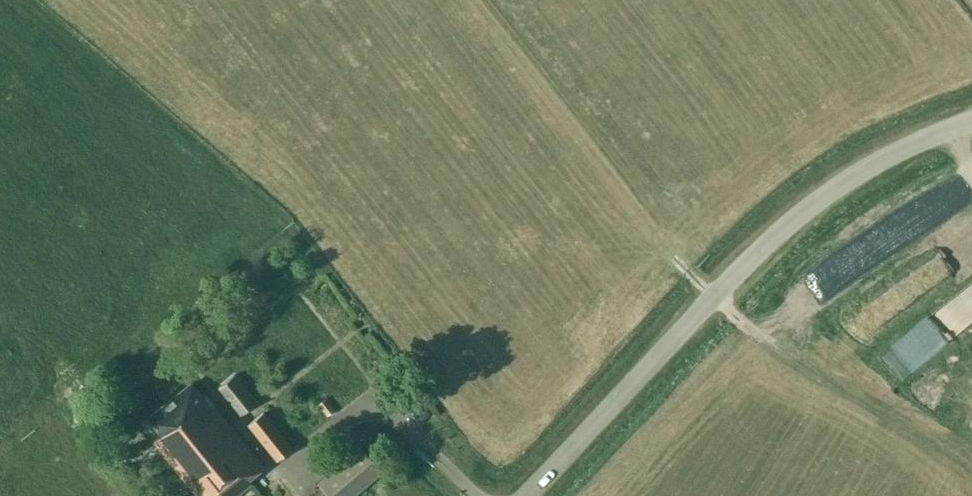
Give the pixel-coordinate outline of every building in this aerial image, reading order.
[(890,346),(905,364),(971,310),(971,280),(890,346)] [(893,348),(881,354),(893,379),(905,373),(893,348)] [(240,416),(257,402),(234,374),(218,388),(240,416)] [(152,439),(176,469),(230,426),(206,395),(203,397),(191,382),(142,422),(155,437),(152,439)] [(326,398),(318,404),(327,416),(335,409),(326,398)] [(264,411),(248,425),(276,461),(293,447),(264,411)] [(230,426),(176,469),(197,495),(235,495),(252,483),(249,479),(264,467),(230,426)] [(329,495),(353,495),(382,472),(360,445),(316,481),(329,495)]
